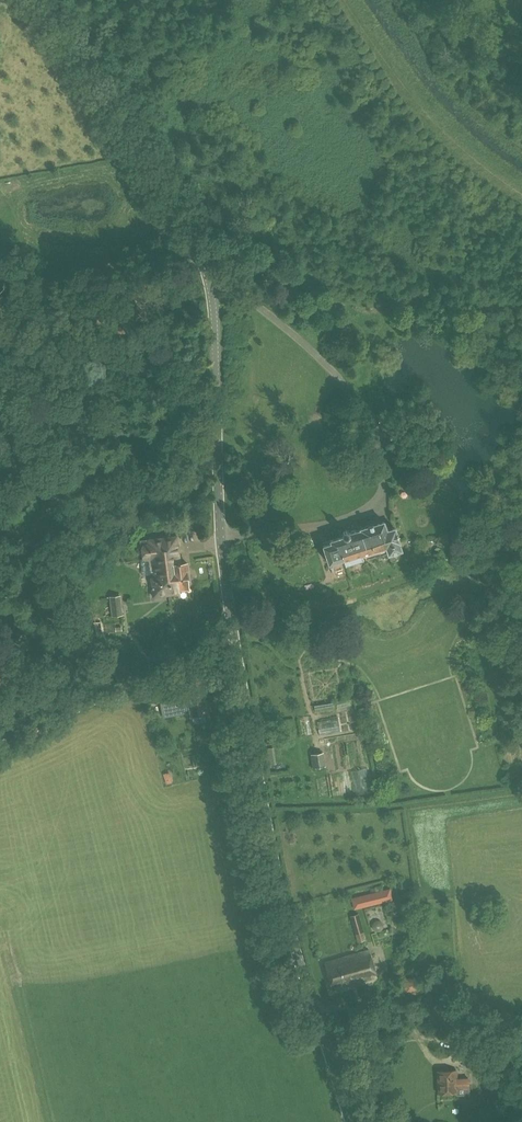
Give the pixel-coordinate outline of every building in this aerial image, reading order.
[(324,545),(329,563),(345,558),(346,562),(362,557),(361,554),(365,553),(387,547),(389,554),(402,550),(399,542),(400,542),(395,527),(387,530),(384,521),(379,522),(361,528),(361,529),(358,530),(349,533),(349,532),(347,531),(344,532),(343,534),(343,536),(338,537),(330,540),(331,543),(324,545)] [(150,545),(142,546),(143,558),(149,558),(150,566),(153,595),(170,593),(180,592),(179,588),(188,587),(187,580),(190,580),(188,562),(180,563),(177,534),(149,538),(150,545)] [(149,538),(140,539),(141,546),(142,546),(150,545),(149,538)] [(110,596),(110,599),(111,615),(122,614),(121,595),(110,596)] [(188,698),(191,710),(192,717),(208,715),(204,688),(187,691),(188,698)] [(145,695),(147,703),(159,699),(157,692),(145,695)] [(191,710),(188,698),(169,701),(172,715),(186,713),(185,711),(191,710)] [(158,717),(159,726),(168,725),(167,716),(158,717)] [(345,733),(345,726),(325,727),(326,734),(345,733)] [(323,753),(311,755),(313,767),(324,765),(323,753)] [(351,898),(354,910),(394,900),(392,888),(351,898)] [(325,962),(333,989),(377,976),(369,949),(325,962)] [(437,1071),(438,1093),(458,1093),(457,1088),(469,1088),(469,1078),(458,1078),(457,1070),(437,1071)]
